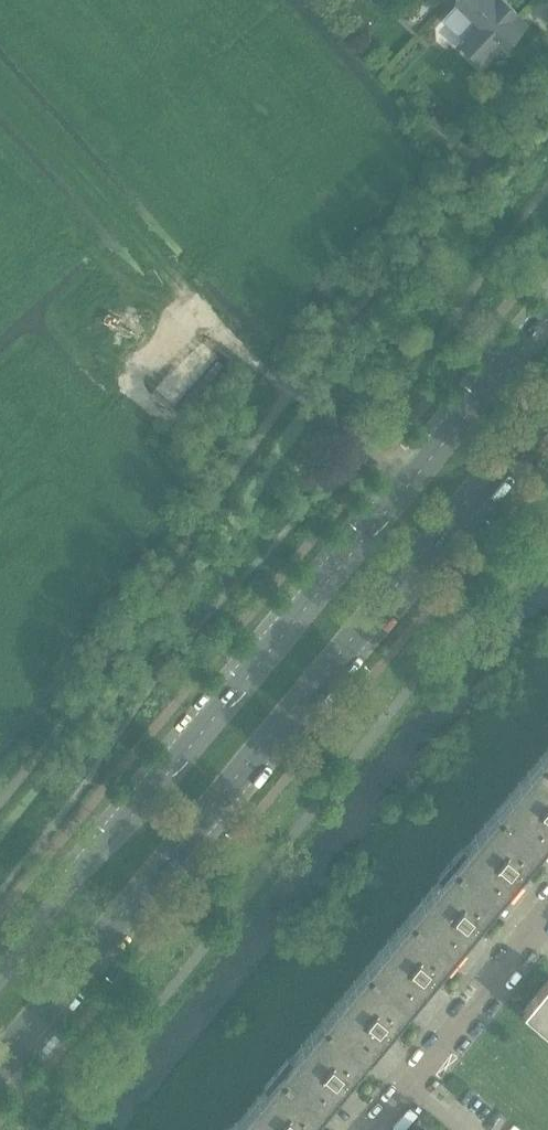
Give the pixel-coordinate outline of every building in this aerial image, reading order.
[(522,19),(515,12),(516,11),(504,0),(457,0),(452,5),(475,25),(478,22),(479,23),(460,44),(483,65),(503,43),(505,45),(506,44),(512,43),(512,44),(518,38),(518,37),(518,32),(519,30),(515,26),(522,19)] [(540,757),(497,809),(540,846),(547,836),(547,763),(540,757)] [(530,868),(525,864),(540,846),(497,809),(453,861),(497,898),(519,872),(524,876),(530,868)] [(487,921),(481,917),(497,898),(453,861),(410,914),(453,950),(475,925),(480,929),(487,921)] [(443,973),(438,969),(453,950),(410,914),(366,966),(410,1002),(431,977),(437,981),(443,973)] [(400,1025),(395,1021),(410,1002),(366,966),(323,1019),(367,1055),(388,1029),(393,1033),(400,1025)] [(523,1011),(547,1031),(547,981),(523,1011)] [(356,1078),(351,1073),(367,1055),(323,1019),(279,1071),(323,1107),(345,1081),(350,1086),(356,1078)] [(313,1129),(308,1126),(323,1107),(279,1071),(236,1123),(242,1129),(313,1129)]
